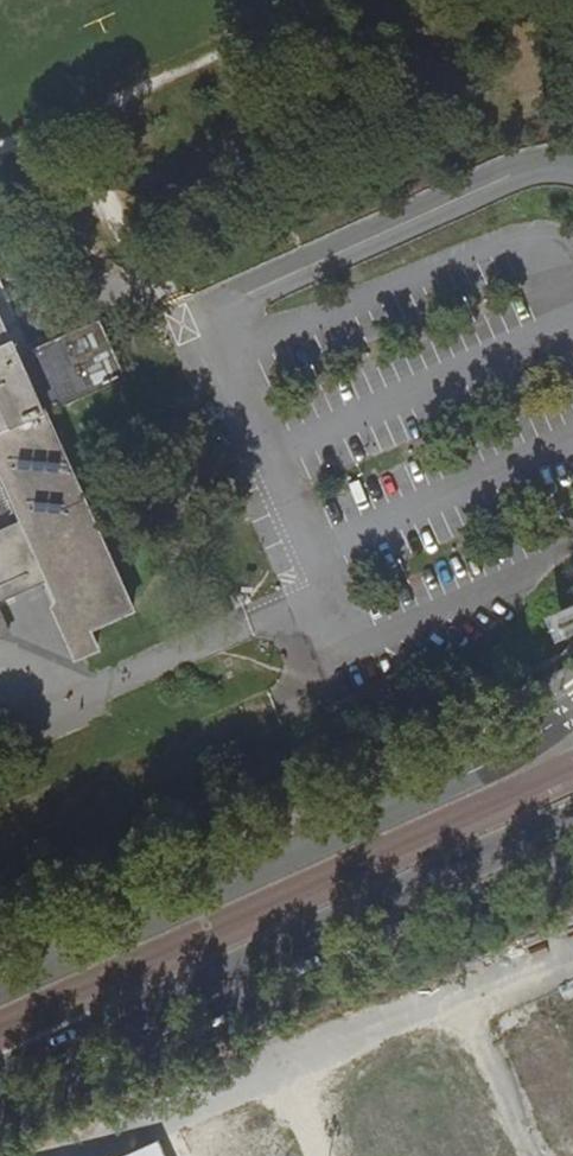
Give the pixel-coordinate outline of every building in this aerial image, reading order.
[(17,355),(0,317),(0,480),(19,520),(0,528),(0,602),(46,578),(59,604),(54,606),(77,656),(98,646),(89,626),(133,604),(45,413),(125,377),(98,319),(17,355)] [(121,1155),(165,1155),(157,1140),(121,1155)]
